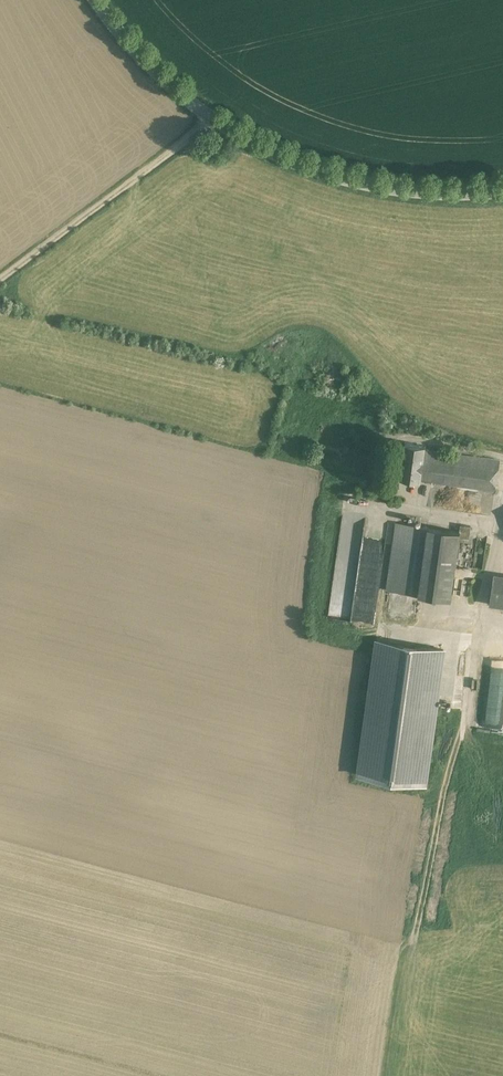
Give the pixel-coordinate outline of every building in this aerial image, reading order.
[(426,445),(405,442),(400,478),(421,481),(421,480),(425,451),(426,445)] [(499,461),(425,451),(421,480),(495,490),(499,461)] [(428,527),(397,523),(386,589),(417,594),(428,527)] [(471,526),(460,525),(459,531),(461,531),(460,538),(469,539),(471,526)] [(459,531),(428,527),(417,594),(449,599),(460,538),(461,531),(459,531)] [(339,530),(328,615),(374,621),(384,546),(360,542),(361,533),(339,530)] [(491,583),(488,606),(502,608),(502,584),(491,583)] [(443,649),(377,640),(358,774),(425,783),(443,649)] [(499,656),(488,655),(487,669),(497,670),(499,656)]
